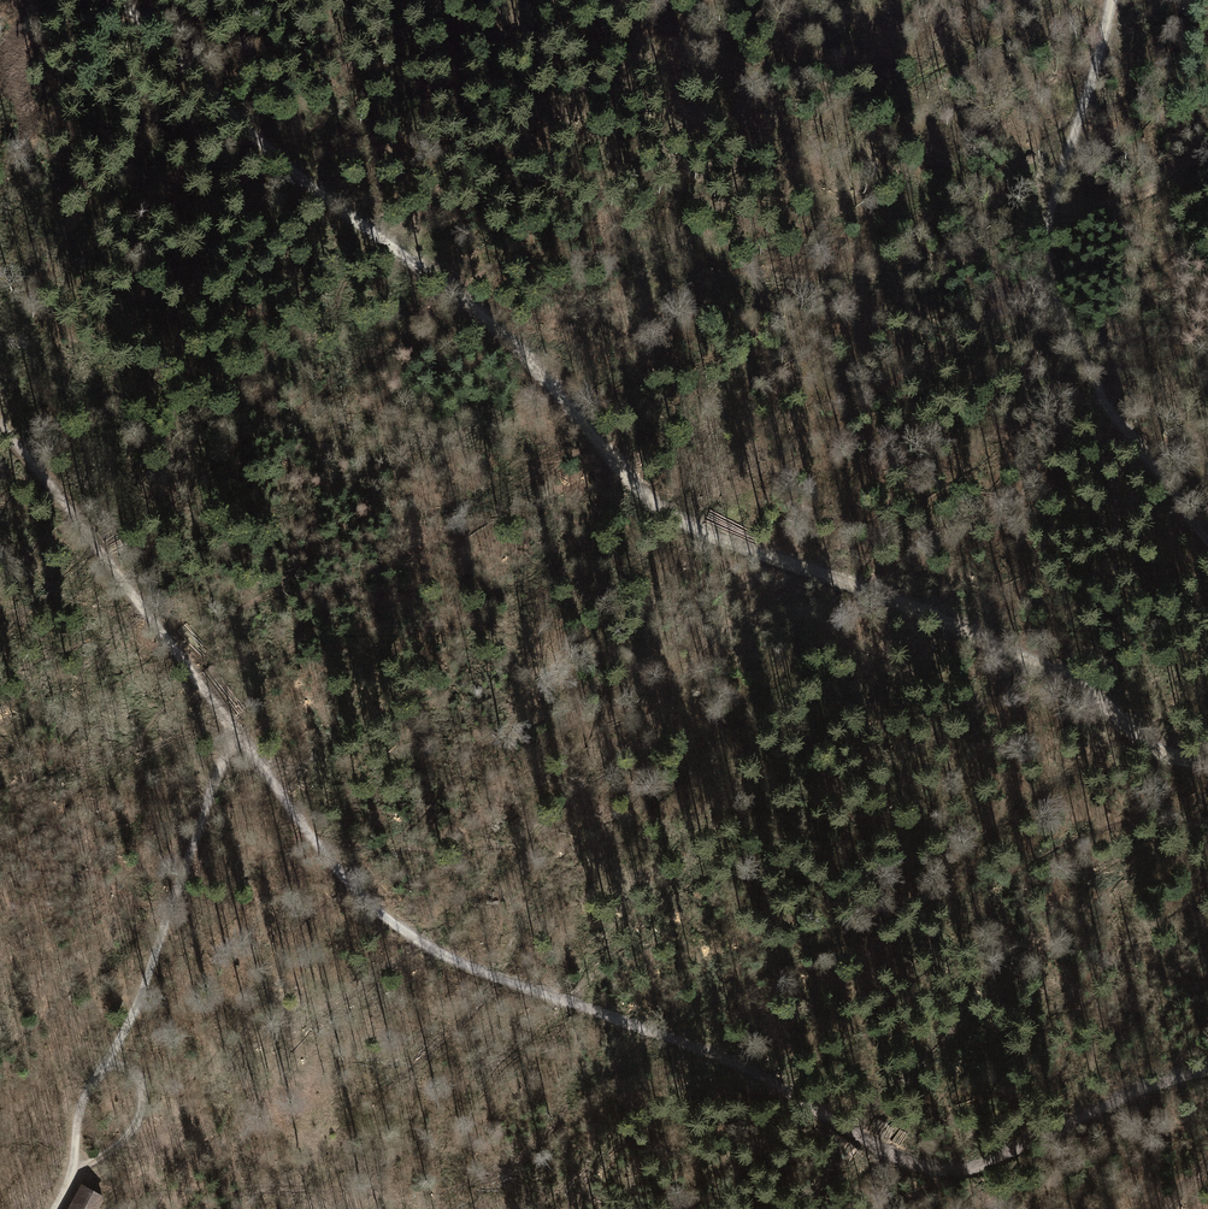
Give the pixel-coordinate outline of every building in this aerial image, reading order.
[(187,530),(195,525),(191,518),(182,524),(187,530)] [(78,835),(66,829),(63,834),(75,841),(78,835)] [(84,1187),(73,1208),(95,1208),(102,1196),(84,1187)]
